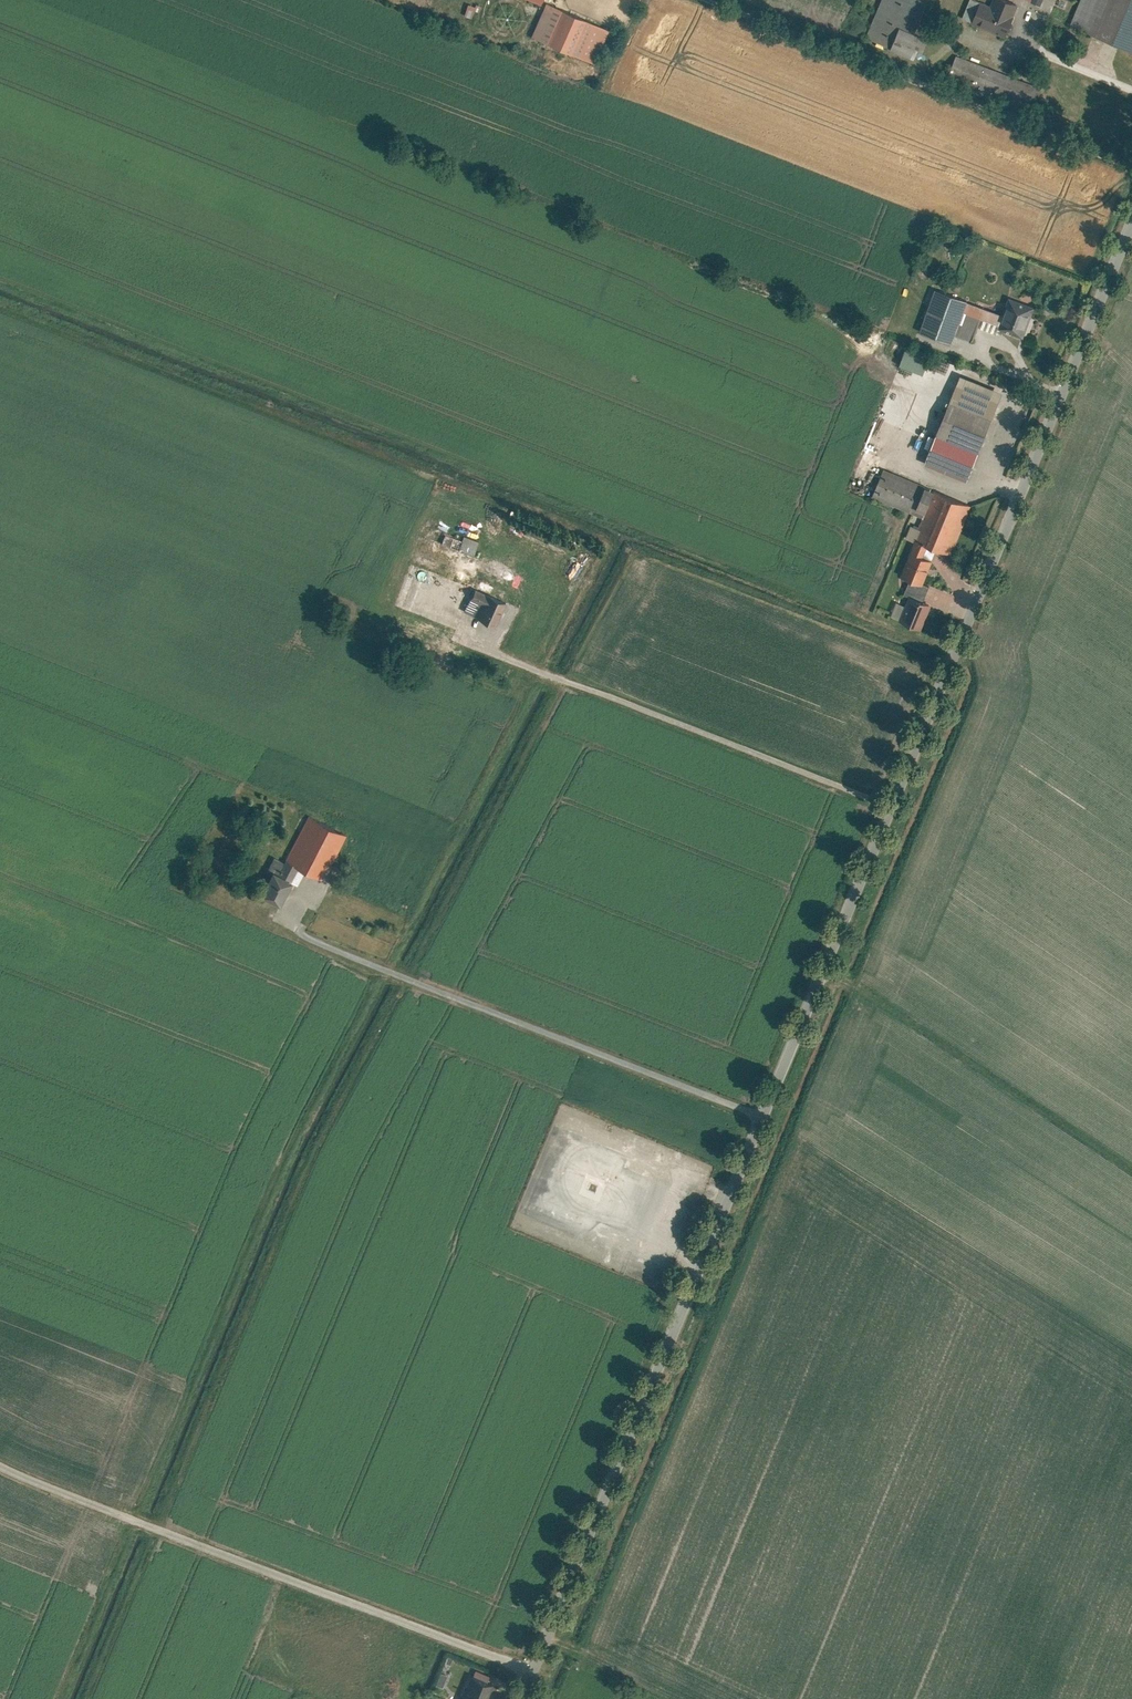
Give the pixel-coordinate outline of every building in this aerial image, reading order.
[(857,29),(907,49),(914,30),(904,26),(914,0),(869,0),(857,29)] [(1001,0),(969,0),(962,19),(1005,35),(1016,6),(1001,0)] [(1061,18),(1125,44),(1131,27),(1131,0),(1068,0),(1061,18)] [(607,29),(545,2),(530,35),(592,62),(607,29)] [(470,17),(473,6),(465,3),(462,15),(470,17)] [(1005,88),(1009,76),(953,54),(946,72),(983,86),(985,80),(1005,88)] [(965,300),(933,288),(918,328),(950,340),(961,309),(965,300)] [(1021,337),(1033,304),(1009,295),(1002,314),(998,323),(997,328),(1021,337)] [(965,300),(961,309),(998,323),(1002,314),(965,300)] [(929,353),(906,345),(900,363),(922,372),(929,353)] [(1001,390),(960,374),(949,401),(990,418),(1001,390)] [(990,418),(949,401),(936,434),(976,450),(990,418)] [(976,450),(936,434),(924,463),(964,479),(976,450)] [(872,496),(911,512),(922,485),(883,469),(872,496)] [(911,512),(924,517),(935,490),(922,485),(911,512)] [(969,503),(935,490),(924,517),(920,527),(915,538),(927,543),(950,552),(969,503)] [(915,538),(920,527),(911,524),(906,535),(915,538)] [(443,532),(439,542),(471,555),(477,541),(462,535),(460,539),(443,532)] [(927,543),(915,538),(901,575),(910,579),(922,584),(932,560),(922,556),(927,543)] [(909,595),(924,600),(929,587),(922,584),(910,579),(904,593),(909,595)] [(482,591),(472,612),(488,620),(498,598),(482,591)] [(899,619),(920,627),(930,603),(924,600),(909,595),(899,619)] [(336,829),(298,809),(275,852),(313,872),(336,829)] [(283,876),(264,866),(252,889),(270,899),(283,876)] [(434,1683),(440,1685),(443,1673),(438,1672),(434,1683)] [(467,1675),(457,1698),(482,1698),(488,1683),(467,1675)]
